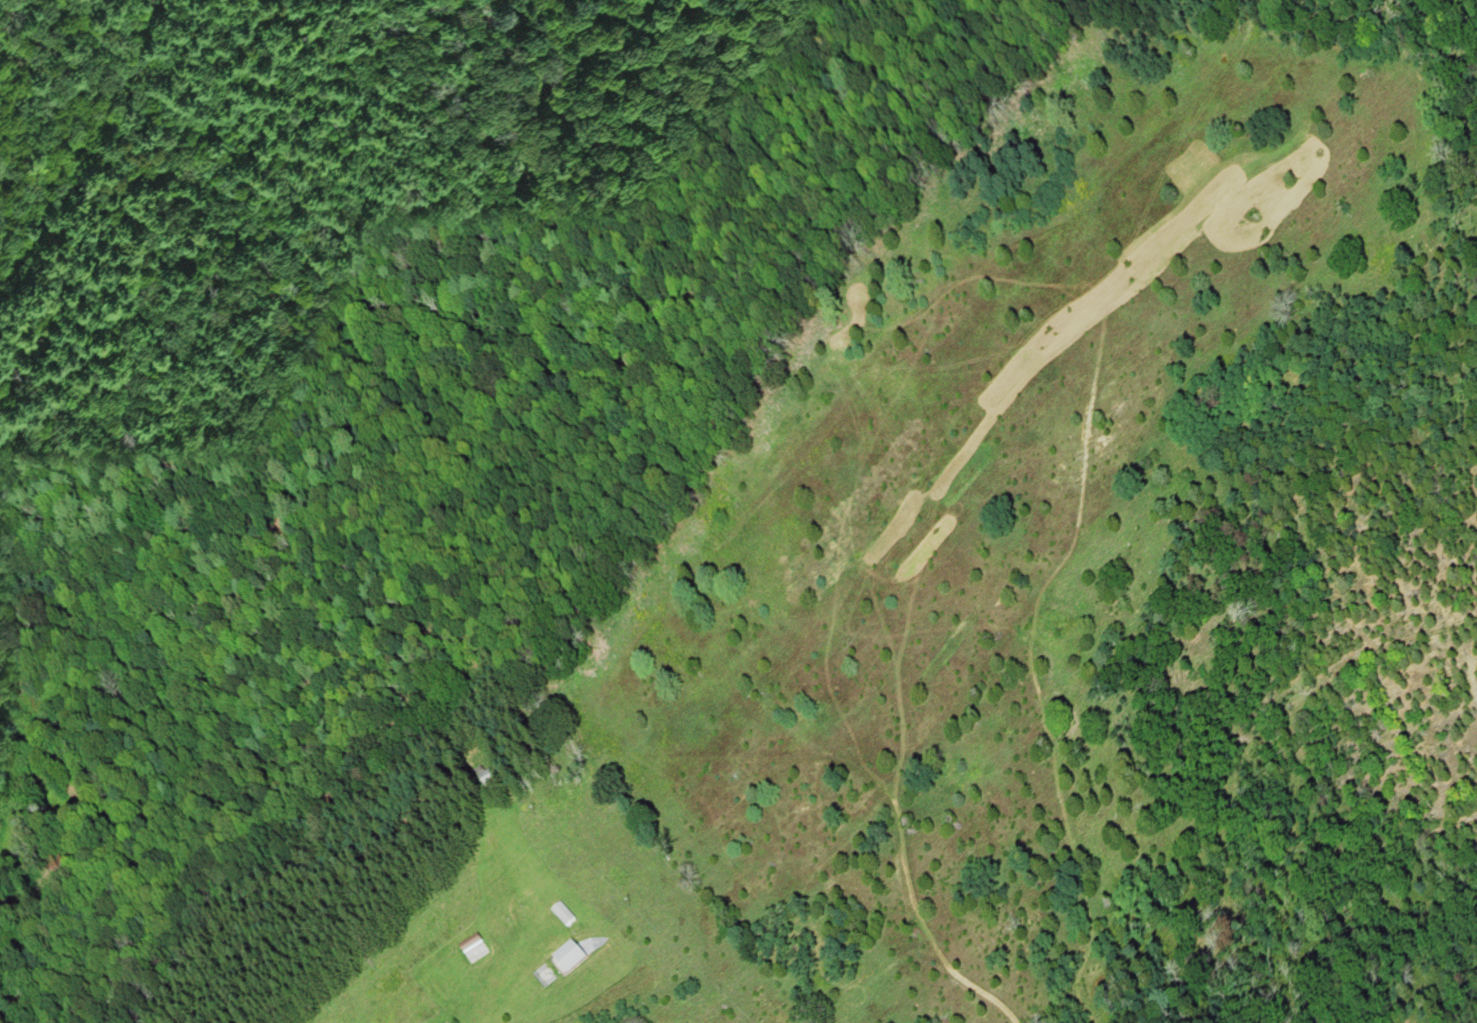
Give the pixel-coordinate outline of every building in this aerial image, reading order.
[(491,769),(498,779),(486,788),(478,778),(491,769)] [(554,912),(564,901),(580,916),(570,927),(554,912)] [(461,948),(480,935),(490,950),(472,963),(461,948)] [(578,941),(593,958),(574,976),(558,959),(578,941)]
